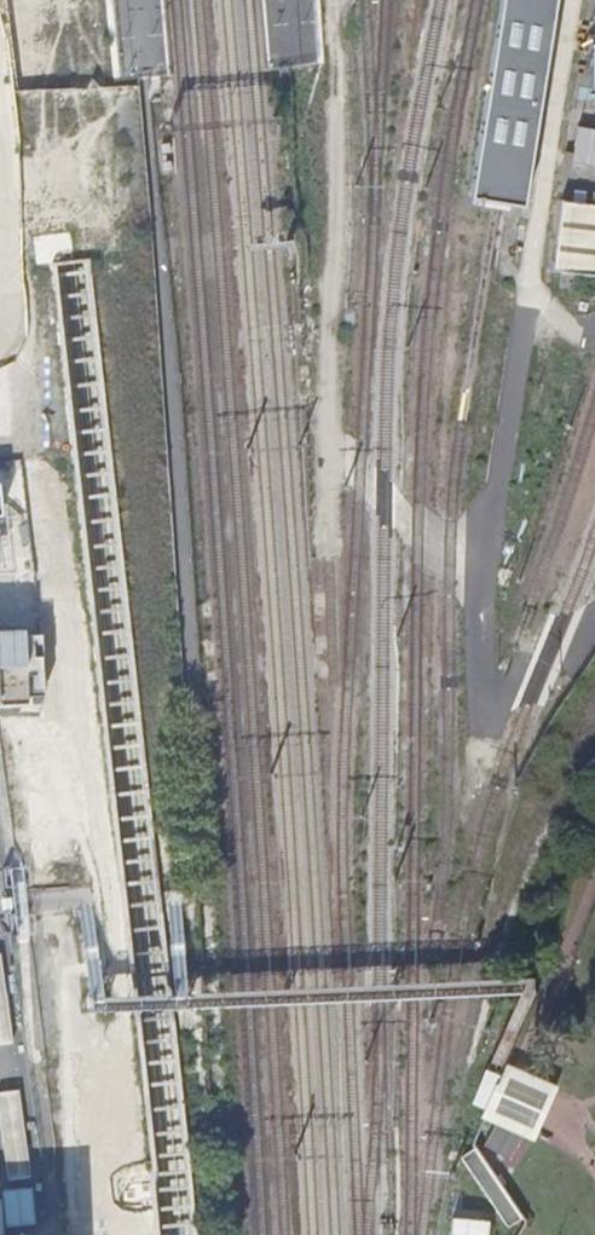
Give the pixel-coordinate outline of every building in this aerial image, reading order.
[(559,266),(594,267),(594,201),(562,200),(559,266)] [(0,627),(0,706),(56,704),(53,626),(0,627)] [(505,1065),(480,1120),(495,1125),(520,1136),(531,1141),(556,1087),(528,1075),(505,1065)] [(506,1160),(520,1136),(495,1125),(482,1148),(506,1160)] [(520,1218),(473,1148),(459,1158),(506,1227),(520,1218)] [(490,1215),(452,1214),(452,1234),(490,1234),(490,1215)]
